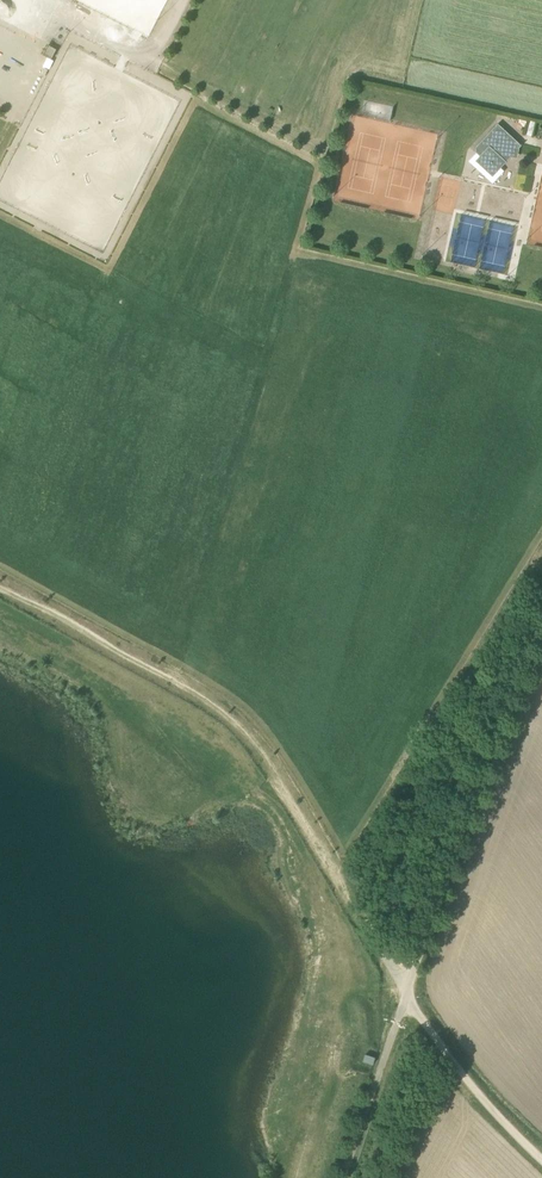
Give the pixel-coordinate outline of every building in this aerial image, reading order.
[(0,188),(0,197),(33,212),(35,162),(53,170),(61,166),(60,202),(67,185),(79,190),(81,186),(89,186),(90,172),(102,172),(102,162),(96,159),(103,155),(88,148),(101,149),(101,127),(100,127),(98,122),(91,126),(91,120),(96,117),(90,114),(82,131),(83,112),(68,111),(78,106),(78,101),(64,95),(66,94),(54,70),(0,188)] [(512,153),(517,152),(518,146),(521,143),(497,121),(474,146),(474,151),(478,154),(474,159),(491,175),(512,153)]
